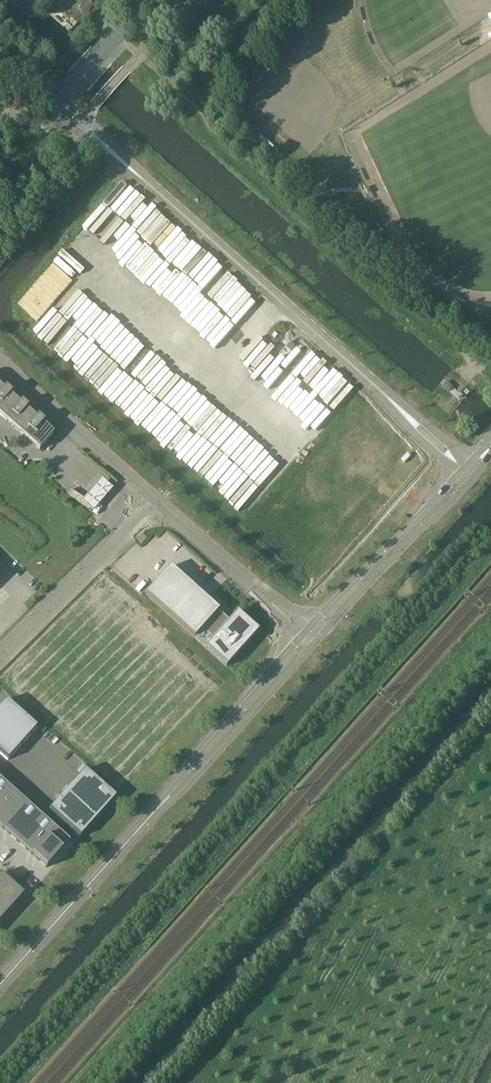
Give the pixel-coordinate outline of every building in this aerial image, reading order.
[(93,4),(88,0),(85,0),(72,17),(79,23),(93,4)] [(271,68),(268,66),(255,81),(258,84),(271,68)] [(277,154),(279,151),(262,135),(259,138),(277,154)] [(168,222),(152,210),(135,233),(161,252),(165,247),(178,230),(168,222)] [(178,267),(195,244),(181,234),(167,251),(163,256),(178,267)] [(204,294),(241,328),(261,307),(218,266),(220,264),(210,255),(189,278),(195,283),(175,305),(180,310),(179,311),(194,325),(212,305),(202,296),(204,294)] [(299,380),(290,375),(286,382),(295,388),(299,380)] [(178,377),(156,405),(176,408),(178,410),(177,417),(175,420),(178,422),(176,433),(183,425),(192,426),(200,433),(201,428),(203,425),(213,426),(218,419),(217,425),(223,426),(229,418),(187,385),(188,385),(178,377)] [(449,392),(454,387),(447,381),(443,386),(449,392)] [(0,386),(0,415),(39,450),(54,434),(0,386)] [(93,511),(113,488),(101,478),(81,501),(93,511)] [(147,539),(142,535),(137,540),(141,544),(147,539)] [(170,567),(146,594),(226,666),(258,631),(244,617),(237,612),(229,620),(194,589),(170,567)] [(8,760),(37,727),(6,699),(0,706),(0,754),(8,760)] [(79,837),(116,797),(85,770),(49,810),(79,837)] [(12,790),(0,779),(0,802),(12,790)] [(0,802),(0,826),(3,829),(26,803),(12,790),(0,802)] [(26,803),(3,829),(18,842),(41,816),(26,803)] [(41,816),(18,842),(32,855),(55,829),(41,816)] [(55,829),(32,855),(47,868),(70,842),(55,829)] [(24,895),(0,874),(0,921),(24,895)]
